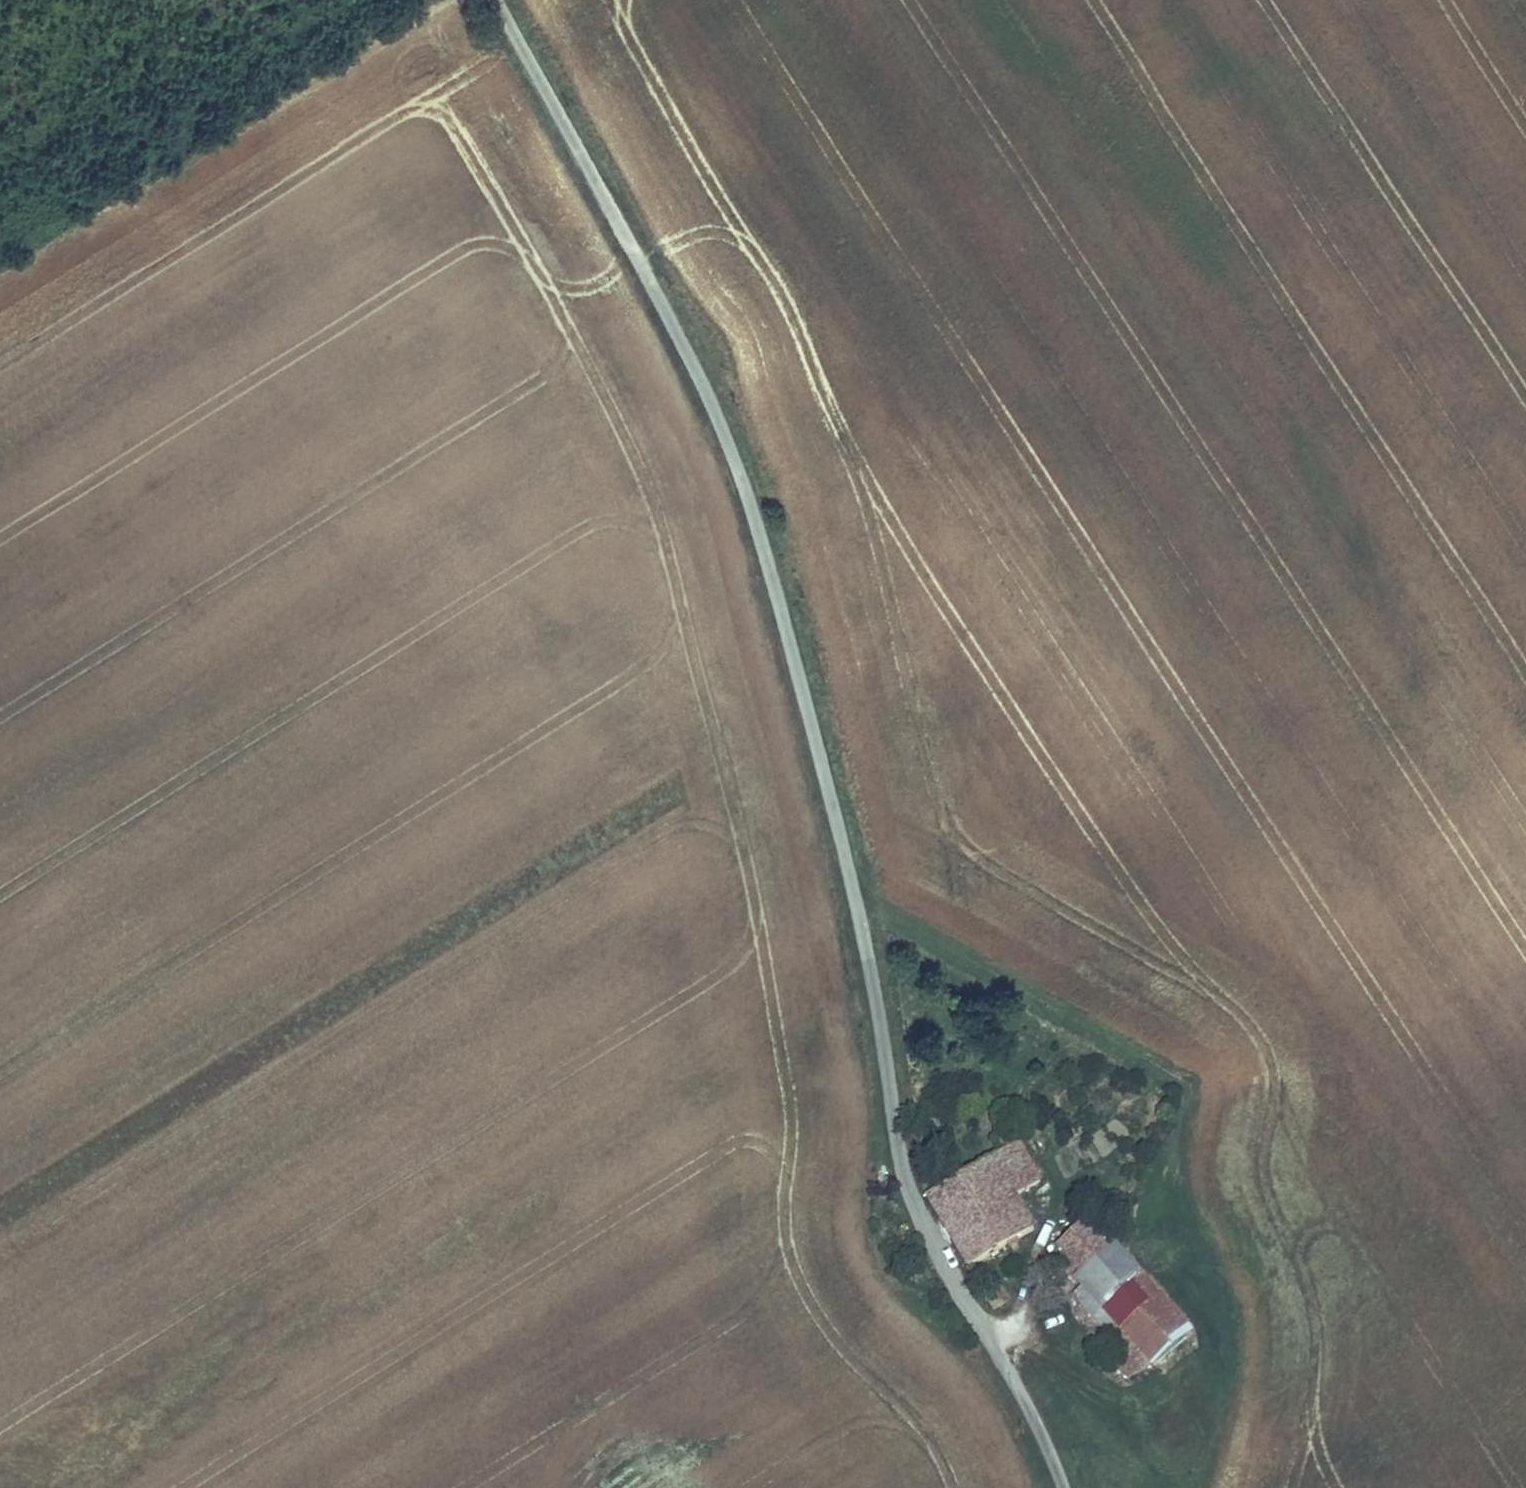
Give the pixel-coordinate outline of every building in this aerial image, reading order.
[(1037,1221),(1030,1211),(1013,1190),(1038,1173),(1011,1138),(926,1195),(970,1274),(1021,1240),(1032,1253),(1050,1240),(1085,1279),(1110,1254),(1065,1202),(1052,1211),(1037,1221)] [(1052,1211),(1045,1201),(1030,1211),(1037,1221),(1052,1211)] [(1094,1321),(1105,1310),(1135,1283),(1110,1254),(1085,1279),(1069,1294),(1094,1321)] [(1135,1283),(1105,1310),(1118,1325),(1152,1365),(1188,1334),(1141,1278),(1135,1283)] [(1010,1303),(1005,1295),(988,1306),(993,1314),(1010,1303)] [(1094,1345),(1127,1386),(1152,1365),(1118,1325),(1094,1345)]
